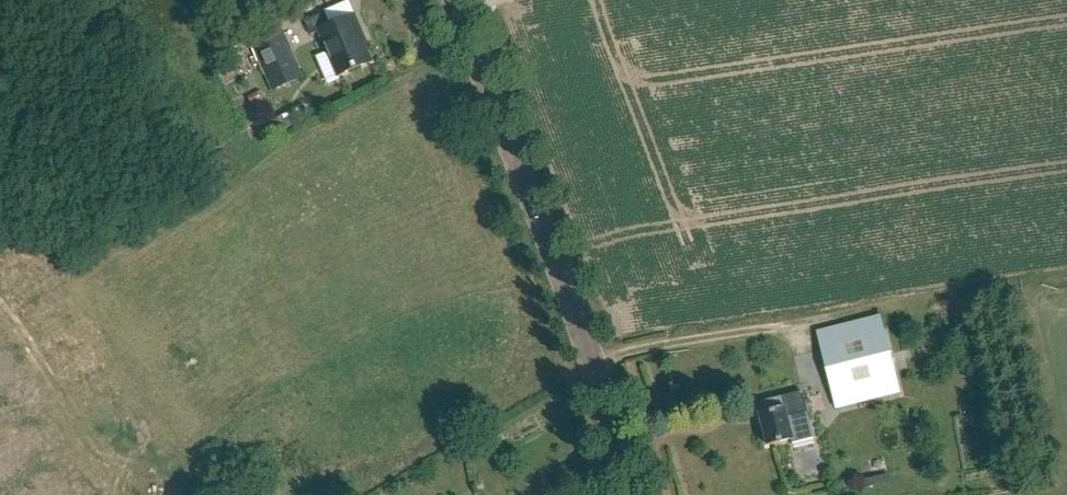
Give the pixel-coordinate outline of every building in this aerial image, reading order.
[(331,26),(325,13),(305,22),(311,36),(320,32),(339,76),(371,62),(359,34),(361,33),(354,16),(331,26)] [(257,46),(271,78),(295,68),(281,35),(257,46)] [(278,124),(294,108),(285,99),(269,115),(278,124)] [(822,350),(837,409),(900,393),(885,335),(822,350)] [(792,444),(814,439),(802,391),(762,401),(765,412),(759,413),(767,445),(791,439),(792,444)]
